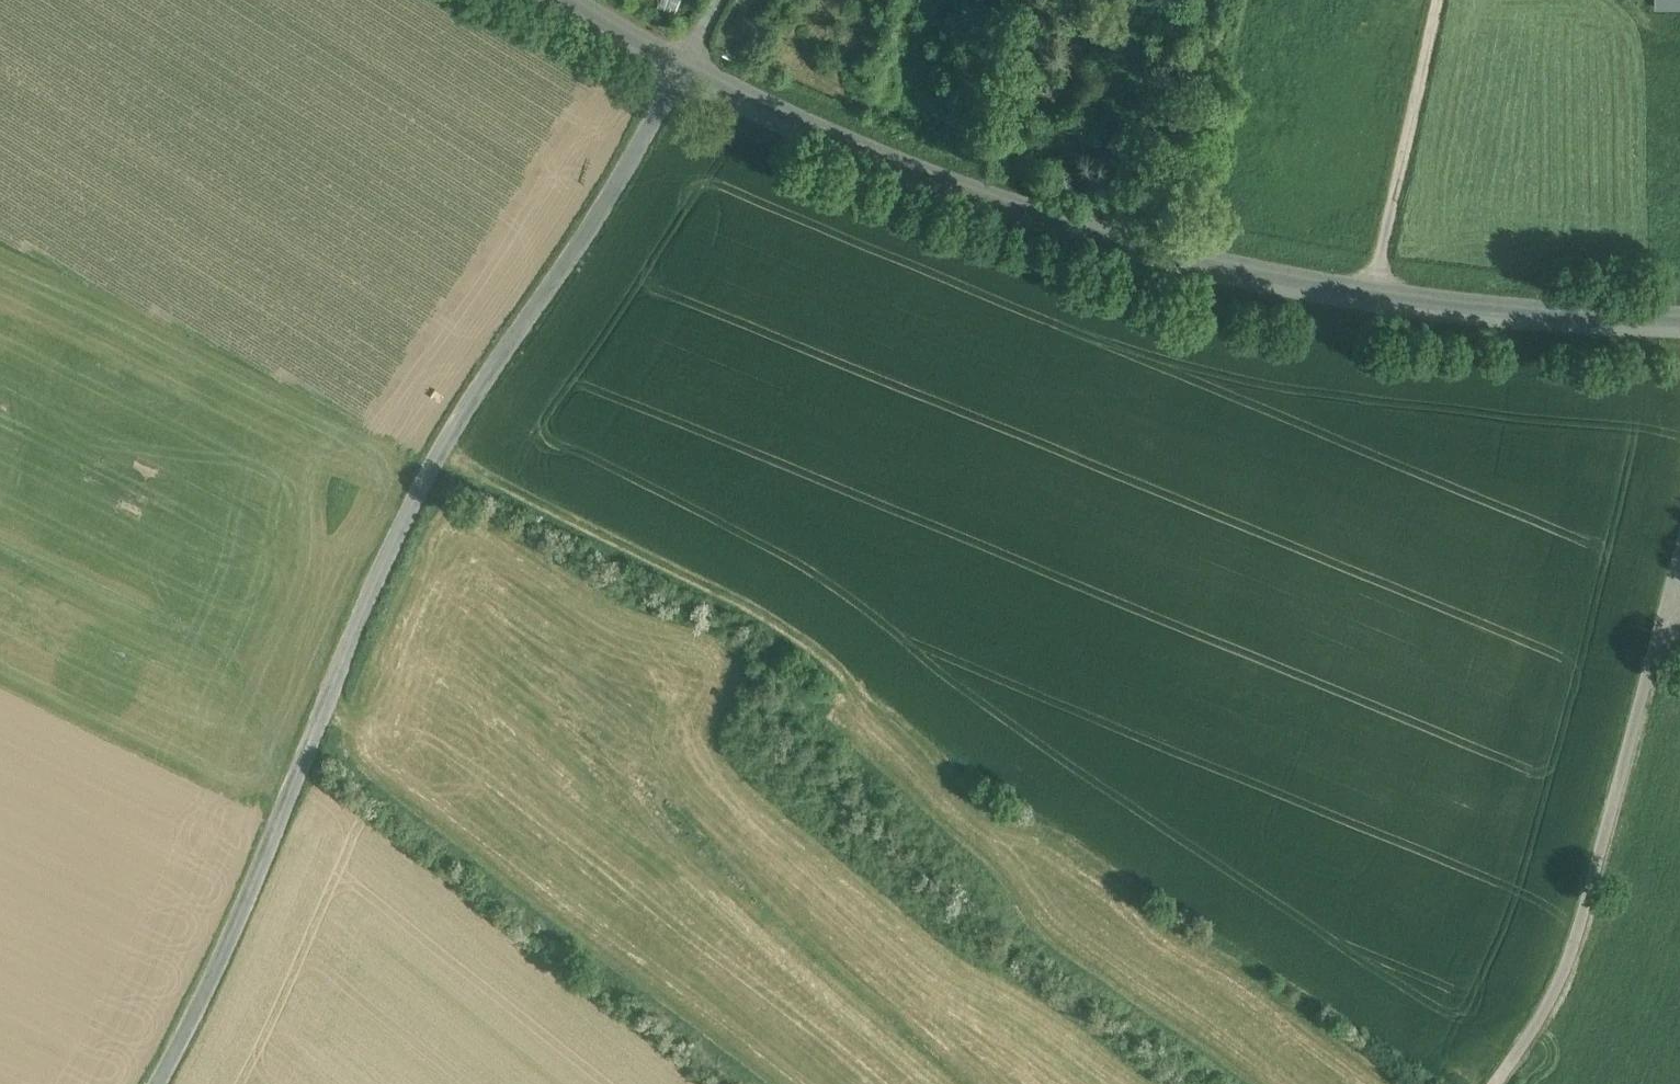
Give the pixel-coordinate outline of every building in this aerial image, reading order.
[(1656,8),(1672,7),(1672,0),(1656,0),(1656,8)]
